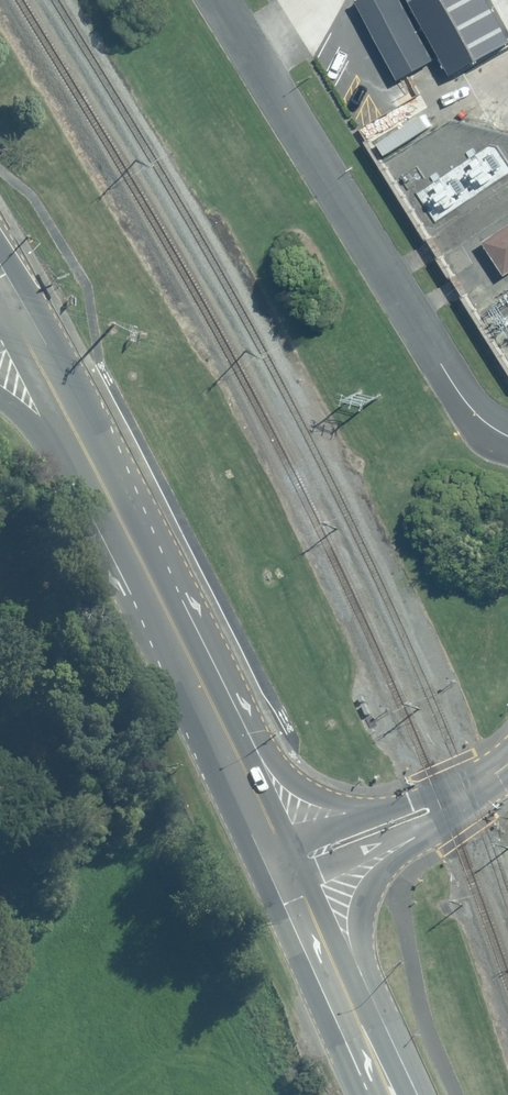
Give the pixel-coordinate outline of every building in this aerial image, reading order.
[(400,27),(421,16),(451,74),(507,45),(507,25),(495,0),(386,0),(400,27)] [(481,243),(485,249),(495,264),(503,275),(507,272),(507,225),(481,243)]
